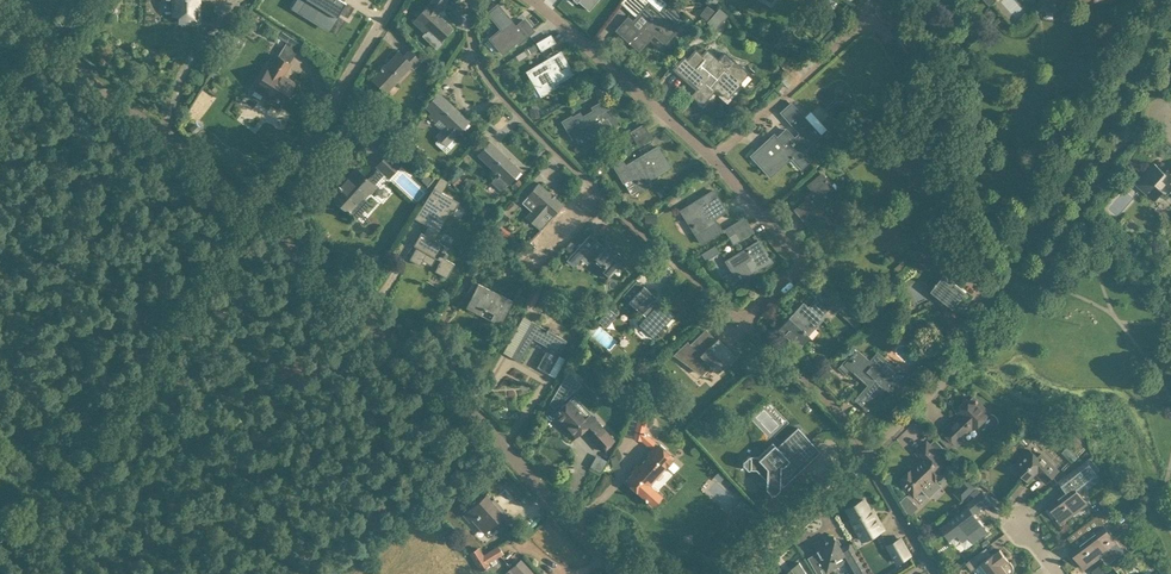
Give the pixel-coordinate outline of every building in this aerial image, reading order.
[(174,16),(180,16),(180,21),(196,22),(196,20),(198,20),(199,10),(196,10),(196,0),(174,0),(174,16)] [(299,8),(330,28),(346,2),(342,0),(304,0),(299,8)] [(447,23),(437,14),(445,0),(432,0),(428,6),(413,22),(426,34),(429,30),(436,36),(442,41),(453,29),(447,23)] [(590,8),(589,10),(589,11),(599,0),(581,0),(590,8)] [(667,4),(662,0),(637,0),(646,8),(640,14),(641,14),(632,24),(632,23),(634,22),(628,17),(624,21),(624,22),(617,31),(639,51),(653,35),(664,45),(669,39),(676,32),(677,30),(672,26),(680,16),(667,4)] [(1039,9),(1061,10),(1061,0),(1039,0),(1039,9)] [(699,14),(707,20),(714,10),(707,4),(699,14)] [(491,38),(495,44),(502,53),(516,41),(518,43),(533,30),(524,19),(516,26),(497,5),(488,13),(502,29),(491,38)] [(719,7),(715,13),(723,20),(727,14),(719,7)] [(278,37),(298,49),(301,44),(282,32),(278,37)] [(550,35),(538,43),(542,50),(554,42),(550,35)] [(420,61),(417,58),(409,50),(404,56),(399,52),(382,69),(381,67),(380,69),(381,70),(374,77),(388,90),(411,66),(413,68),(420,61)] [(692,95),(702,104),(721,83),(731,92),(732,93),(740,83),(739,83),(747,74),(724,53),(718,60),(707,50),(702,56),(696,50),(687,60),(684,57),(674,69),(686,80),(687,78),(699,89),(692,95)] [(543,66),(529,74),(534,83),(537,81),(544,93),(554,87),(551,83),(557,79),(558,82),(573,73),(561,53),(542,63),(543,66)] [(787,87),(814,63),(808,56),(781,80),(787,87)] [(257,87),(252,94),(260,99),(265,92),(282,103),(294,83),(282,75),(289,64),(278,57),(271,68),(269,67),(256,86),(257,87)] [(780,64),(788,73),(795,67),(787,58),(780,64)] [(455,135),(457,133),(468,121),(438,93),(426,106),(432,111),(428,114),(436,122),(439,118),(446,125),(444,127),(445,128),(437,136),(439,138),(436,141),(436,143),(445,152),(447,152),(455,144),(455,141),(452,138),(455,135)] [(619,124),(611,110),(613,108),(608,98),(592,107),(595,111),(589,115),(590,116),(576,124),(571,116),(563,121),(573,138),(583,132),(590,144),(600,138),(597,133),(603,130),(604,132),(619,124)] [(818,135),(803,118),(789,102),(780,111),(800,133),(794,139),(786,130),(770,144),(767,141),(752,155),(770,176),(791,157),(801,167),(810,159),(802,150),(818,135)] [(1047,124),(1046,126),(1046,128),(1046,131),(1047,132),(1050,133),(1052,134),(1055,133),(1056,132),(1057,131),(1058,129),(1058,127),(1057,125),(1056,124),(1055,122),(1053,122),(1051,121),(1050,122),(1048,123),(1047,124)] [(634,139),(647,131),(643,124),(630,132),(634,139)] [(652,138),(647,131),(634,139),(638,145),(652,138)] [(497,174),(496,175),(496,176),(491,181),(501,190),(519,170),(490,142),(477,155),(497,174)] [(615,166),(624,181),(631,194),(651,181),(648,177),(654,173),(655,175),(669,167),(657,147),(639,157),(640,160),(626,168),(622,162),(615,166)] [(344,207),(349,211),(356,218),(370,203),(364,197),(385,174),(388,176),(399,165),(388,155),(377,166),(378,167),(368,179),(356,169),(340,186),(339,185),(337,186),(340,189),(333,197),(337,201),(336,202),(343,208),(344,207)] [(842,170),(839,162),(833,165),(837,173),(842,170)] [(1136,184),(1149,195),(1158,186),(1163,191),(1167,194),(1170,190),(1170,191),(1170,170),(1167,167),(1164,171),(1155,163),(1136,184)] [(427,188),(437,177),(427,167),(421,174),(423,176),(423,181),(421,183),(427,188)] [(836,197),(839,195),(820,173),(807,184),(812,190),(804,196),(806,198),(806,199),(794,209),(801,217),(809,226),(824,213),(834,224),(840,219),(846,214),(849,211),(836,197)] [(441,176),(434,187),(442,192),(448,181),(441,176)] [(526,217),(541,230),(562,206),(537,184),(527,195),(538,204),(526,217)] [(446,278),(454,264),(443,257),(445,257),(447,253),(446,252),(448,248),(444,246),(444,245),(434,240),(448,214),(451,216),(452,215),(451,215),(459,202),(433,188),(414,218),(428,226),(423,234),(420,232),(418,235),(420,236),(416,242),(415,242),(413,245),(416,247),(409,259),(419,265),(426,253),(440,261),(434,271),(446,278)] [(700,242),(700,243),(721,231),(717,223),(715,224),(712,219),(726,211),(713,190),(681,210),(688,221),(690,220),(697,231),(694,232),(694,233),(697,231),(703,241),(700,242)] [(545,236),(540,240),(544,244),(542,246),(552,255),(587,221),(580,213),(577,216),(572,210),(565,217),(564,216),(557,224),(558,225),(554,229),(552,228),(544,236),(545,236)] [(502,212),(492,224),(498,228),(508,217),(502,212)] [(645,214),(645,224),(657,224),(657,214),(645,214)] [(735,233),(748,225),(744,218),(725,230),(729,237),(735,233)] [(753,232),(748,225),(735,233),(729,237),(733,243),(753,232)] [(587,264),(592,259),(602,268),(599,271),(607,279),(623,260),(604,243),(602,246),(597,241),(590,234),(567,260),(573,266),(580,259),(580,260),(581,259),(587,264)] [(919,258),(927,265),(940,249),(924,237),(919,243),(927,249),(919,258)] [(530,241),(523,247),(530,254),(536,247),(530,241)] [(735,270),(743,282),(753,276),(750,271),(755,268),(757,271),(771,262),(758,242),(741,253),(742,255),(735,259),(735,258),(727,263),(733,272),(735,270)] [(908,264),(904,260),(895,268),(899,273),(908,264)] [(936,285),(931,291),(938,296),(939,294),(955,306),(966,292),(958,285),(962,280),(964,282),(968,276),(959,268),(953,264),(948,270),(953,273),(949,278),(945,274),(938,283),(937,282),(935,284),(936,285)] [(652,301),(655,297),(636,280),(622,295),(641,313),(643,312),(647,316),(639,324),(654,337),(673,316),(658,303),(656,305),(652,301)] [(477,283),(465,307),(480,314),(483,309),(487,311),(487,310),(493,313),(490,319),(500,324),(511,300),(477,283)] [(526,301),(533,305),(541,289),(534,286),(526,301)] [(823,320),(820,317),(829,308),(831,306),(836,311),(842,304),(834,296),(826,288),(817,297),(809,307),(805,303),(801,307),(800,306),(793,313),(795,315),(791,320),(789,318),(779,329),(799,347),(809,336),(810,337),(816,330),(815,329),(818,326),(816,324),(821,319),(823,321),(823,320)] [(604,315),(611,321),(617,314),(610,308),(604,315)] [(537,367),(548,374),(567,340),(555,334),(555,333),(550,330),(551,328),(548,327),(547,329),(547,328),(546,329),(532,321),(511,357),(520,361),(533,338),(549,347),(537,367)] [(735,356),(721,341),(718,338),(716,340),(706,329),(690,344),(688,342),(688,341),(679,349),(673,354),(701,375),(703,374),(711,366),(717,373),(726,364),(735,356)] [(854,348),(857,350),(850,358),(849,357),(838,368),(846,375),(853,366),(872,383),(855,401),(856,401),(857,400),(869,411),(870,410),(868,408),(886,388),(893,395),(894,394),(893,393),(909,376),(898,366),(900,364),(899,363),(895,368),(878,352),(870,361),(855,347),(854,348)] [(568,370),(549,403),(554,409),(559,404),(562,407),(553,414),(567,429),(565,430),(573,439),(583,429),(602,451),(614,440),(593,418),(589,413),(584,417),(569,400),(565,404),(562,401),(581,384),(568,370)] [(990,414),(982,406),(974,397),(958,412),(961,415),(944,431),(956,444),(973,428),(975,429),(990,414)] [(639,414),(634,438),(641,440),(648,446),(649,446),(648,445),(652,441),(653,441),(643,432),(647,414),(641,413),(639,414)] [(748,456),(742,461),(742,464),(747,469),(756,469),(766,480),(766,489),(771,494),(774,494),(779,489),(780,481),(784,477),(788,481),(802,468),(792,457),(810,440),(797,427),(798,429),(789,438),(787,436),(786,437),(788,439),(778,448),(774,444),(759,458),(757,456),(748,456)] [(913,468),(900,481),(915,496),(923,488),(930,496),(941,486),(937,482),(946,473),(943,470),(949,464),(939,454),(944,449),(935,440),(930,444),(927,442),(916,452),(924,460),(915,469),(913,468)] [(632,473),(626,481),(637,491),(652,504),(661,495),(648,483),(664,465),(666,466),(673,458),(665,450),(666,449),(660,444),(659,445),(658,444),(657,444),(655,443),(651,448),(650,448),(651,449),(647,453),(649,454),(639,466),(637,464),(630,472),(632,473)] [(1028,481),(1036,473),(1046,483),(1059,471),(1042,454),(1038,457),(1031,450),(1014,466),(1028,481)] [(1059,511),(1065,519),(1086,504),(1076,490),(1101,471),(1091,458),(1056,484),(1061,491),(1064,489),(1067,492),(1062,496),(1061,495),(1048,505),(1055,514),(1059,511)] [(966,475),(958,482),(961,485),(954,491),(961,499),(976,486),(966,475)] [(966,506),(941,525),(941,526),(943,525),(951,536),(958,531),(964,538),(973,532),(977,537),(987,530),(982,523),(979,523),(975,518),(971,513),(989,500),(983,491),(984,491),(984,490),(963,505),(964,506),(965,505),(966,506)] [(1112,492),(1100,502),(1105,509),(1117,499),(1112,492)] [(485,494),(477,502),(464,514),(471,521),(472,520),(485,533),(496,523),(502,529),(513,519),(506,512),(504,514),(485,494)] [(901,501),(910,516),(919,507),(907,495),(901,501)] [(852,519),(864,540),(884,529),(876,515),(874,516),(865,499),(858,503),(857,502),(849,506),(850,507),(848,508),(853,518),(852,519)] [(1083,541),(1071,551),(1078,560),(1082,557),(1087,565),(1100,555),(1107,565),(1116,558),(1110,548),(1105,542),(1112,537),(1103,524),(1114,517),(1108,508),(1081,528),(1089,538),(1084,542),(1083,541)] [(815,544),(821,554),(818,556),(828,571),(839,565),(836,560),(842,556),(845,561),(853,573),(870,573),(864,563),(852,542),(842,548),(835,536),(827,541),(825,538),(815,544)] [(897,562),(910,555),(902,539),(888,546),(897,562)] [(469,553),(480,571),(490,565),(488,563),(503,553),(498,545),(483,554),(479,547),(469,553)] [(1010,561),(1009,562),(1000,550),(994,555),(993,554),(987,559),(982,552),(988,547),(966,563),(972,571),(981,564),(989,573),(1013,573),(1014,573),(1014,571),(1014,568),(1014,566),(1013,564),(1012,563),(1010,561)] [(520,560),(511,568),(516,573),(533,573),(520,560)] [(1121,560),(1113,565),(1117,570),(1124,564),(1121,560)] [(800,562),(790,569),(794,573),(793,573),(807,573),(800,562)] [(1101,564),(1091,572),(1093,573),(1100,573),(1106,569),(1101,564)]
